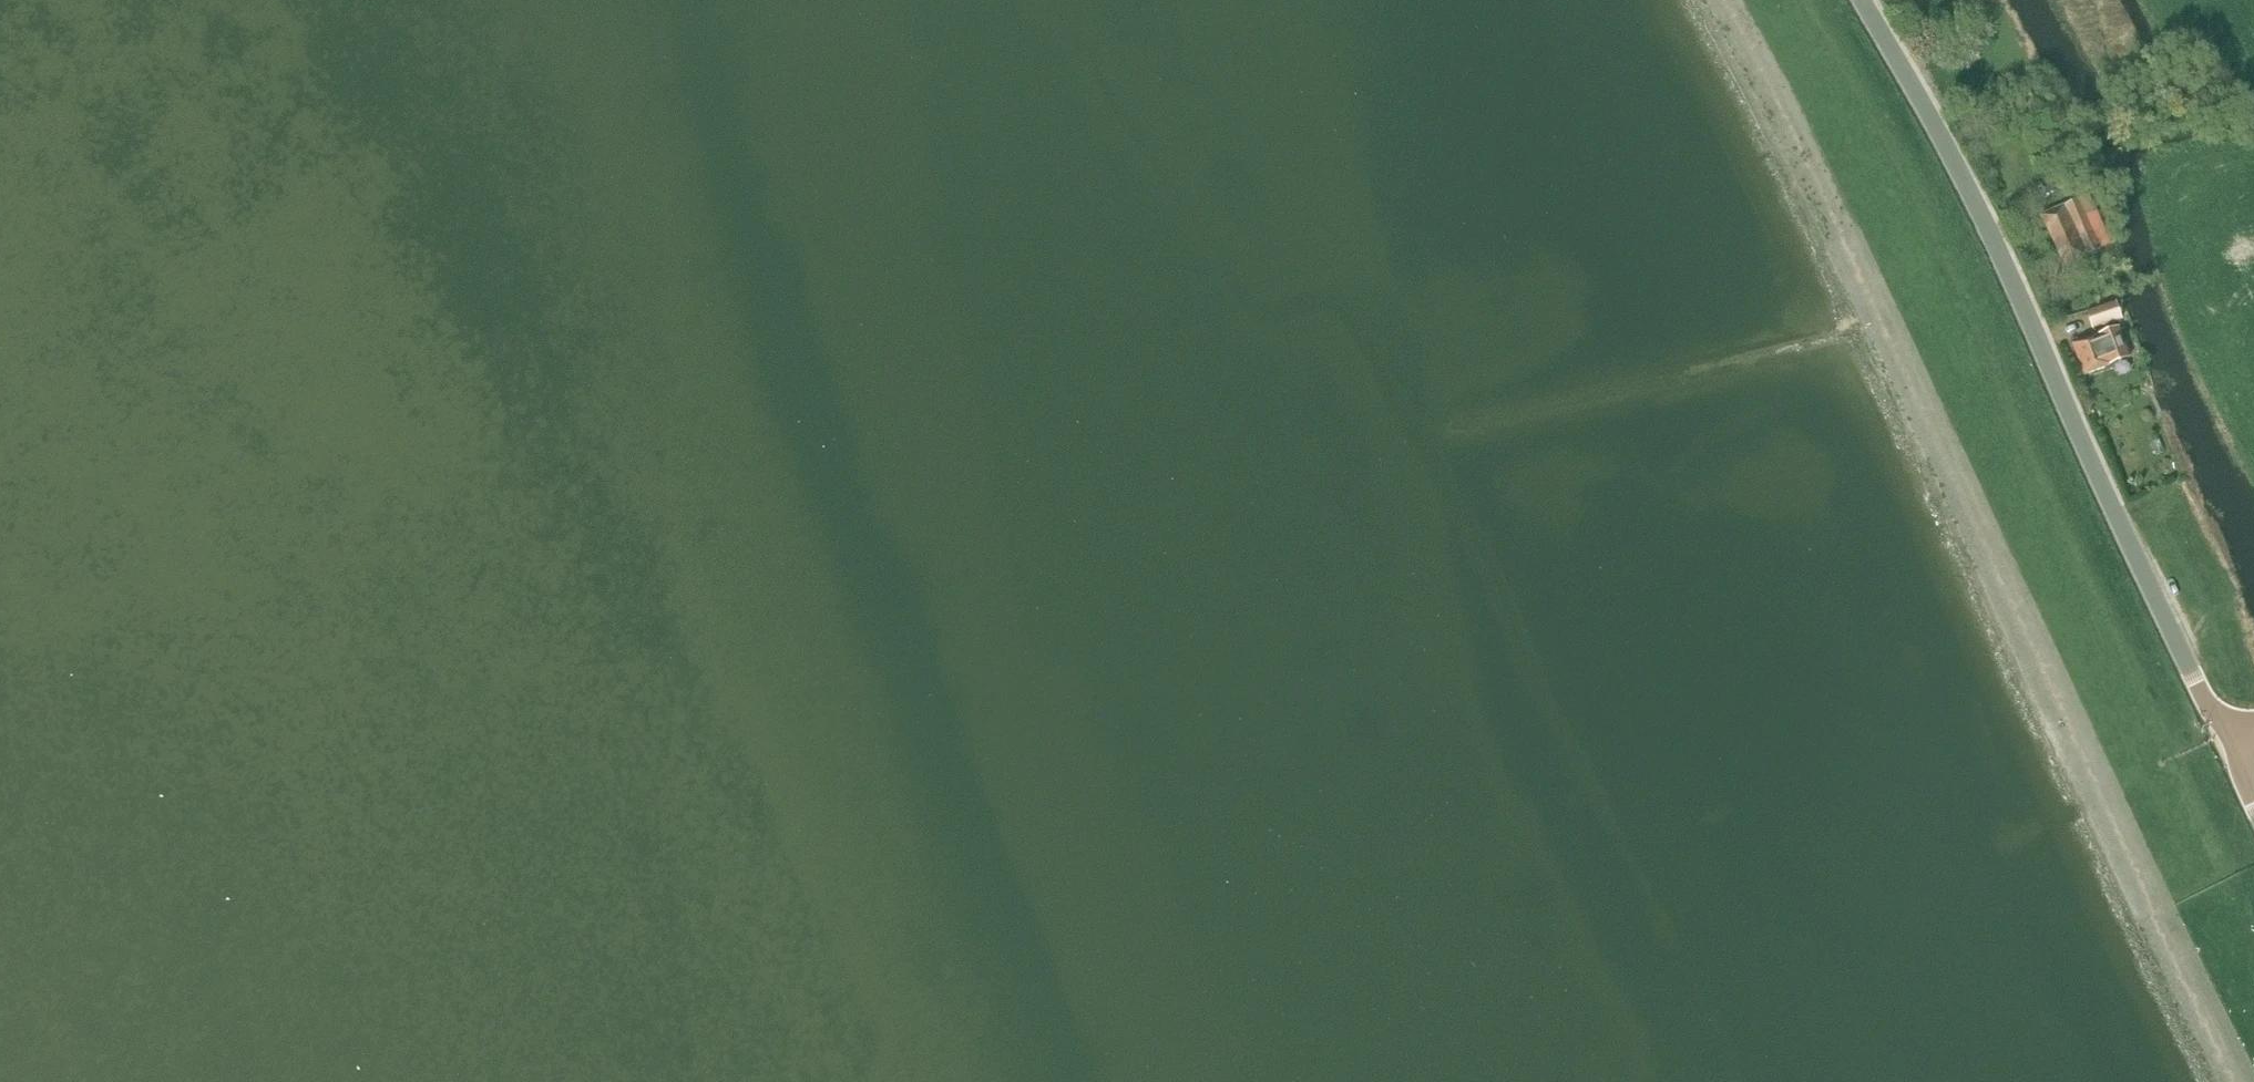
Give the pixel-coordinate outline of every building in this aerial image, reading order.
[(2090,225),(2079,200),(2042,215),(2053,240),(2090,225)] [(2053,240),(2064,265),(2101,250),(2090,225),(2053,240)] [(2092,330),(2121,319),(2115,301),(2085,312),(2092,330)] [(2084,374),(2123,361),(2130,359),(2119,328),(2073,344),(2084,374)]
